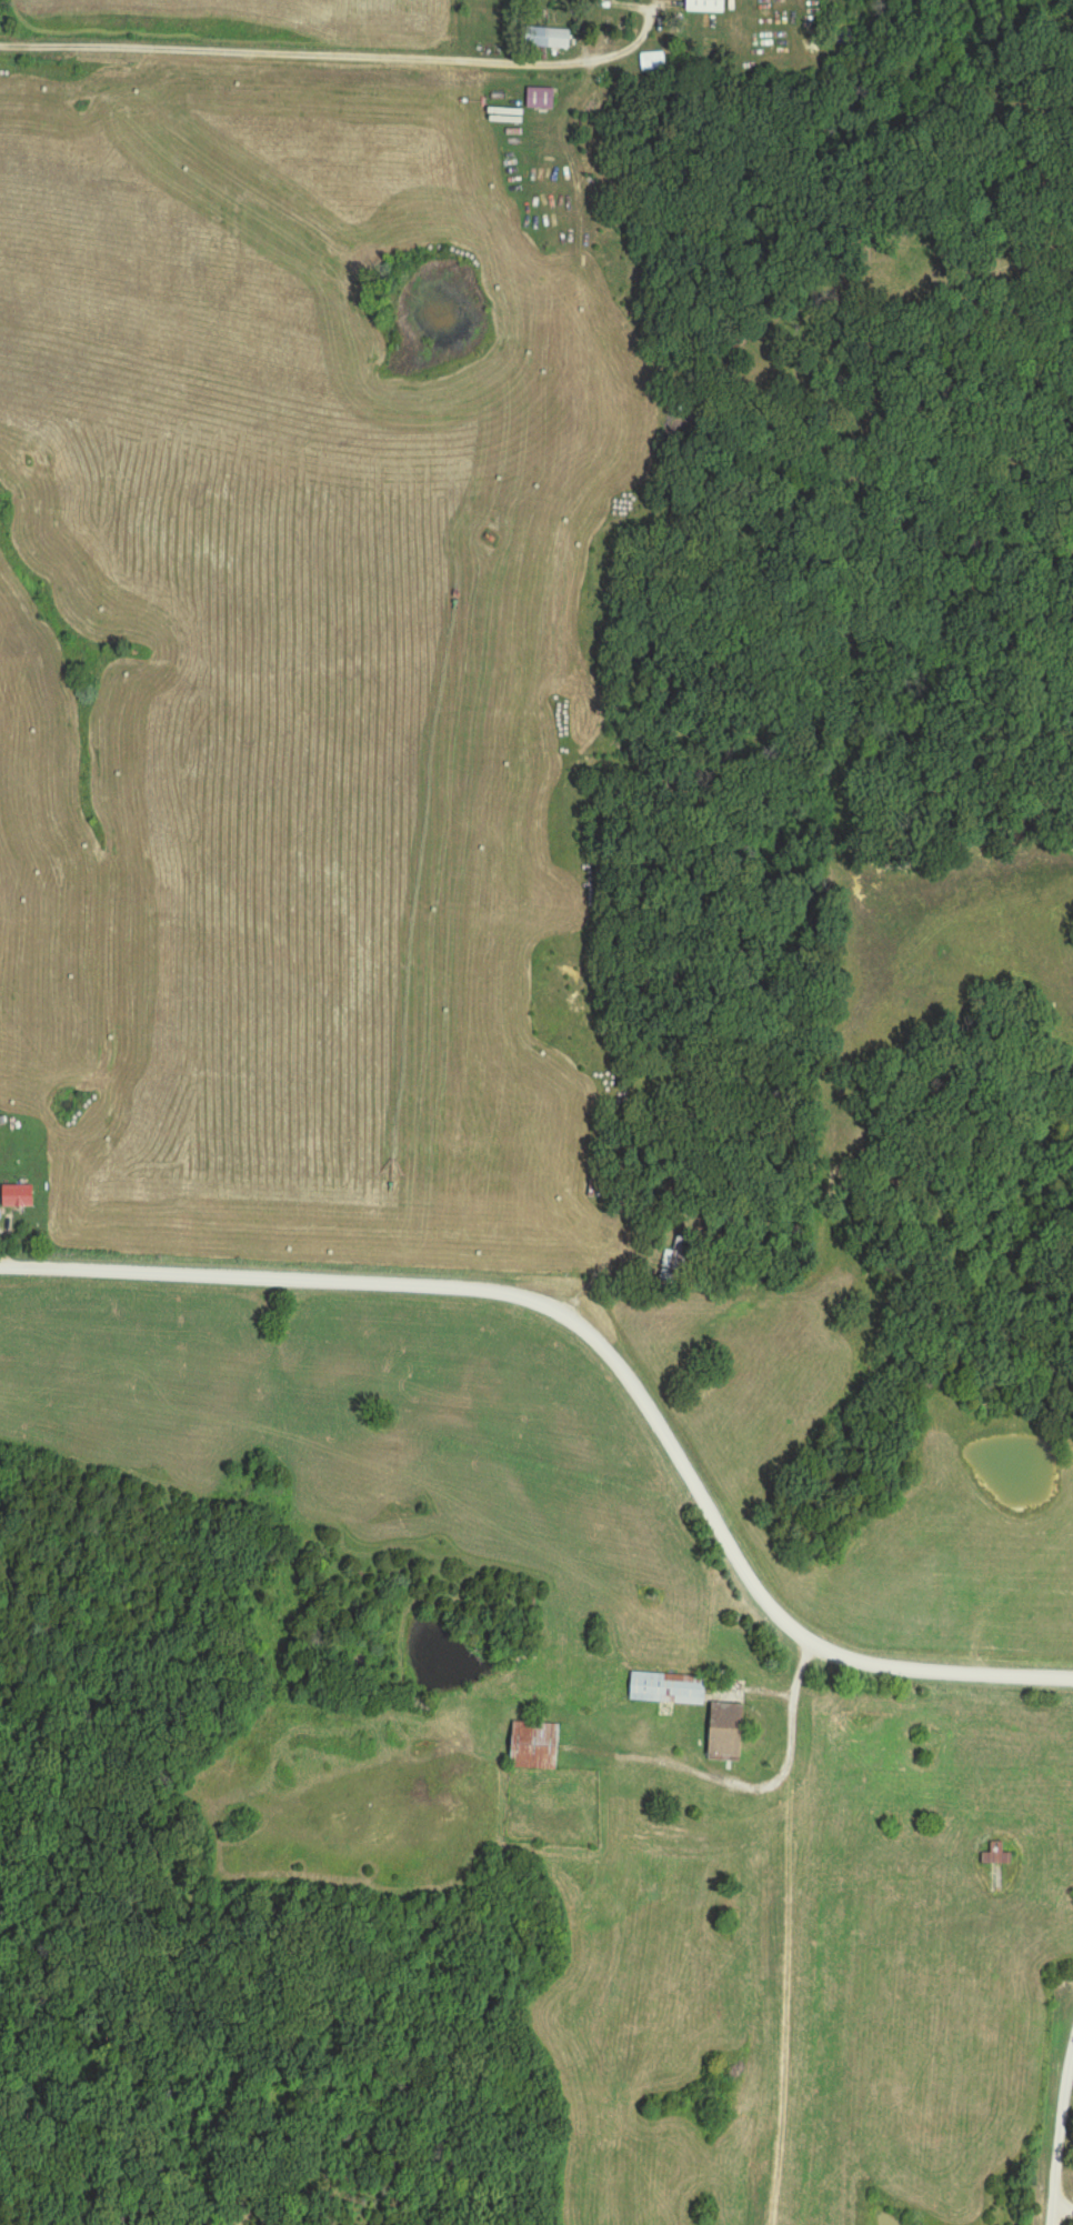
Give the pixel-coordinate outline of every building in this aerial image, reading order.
[(724,12),(724,0),(685,0),(685,12),(724,12)] [(570,29),(525,28),(524,47),(569,48),(570,29)] [(553,109),(553,88),(527,88),(527,109),(553,109)] [(33,1186),(2,1186),(2,1208),(33,1208),(33,1186)] [(688,1240),(679,1237),(667,1268),(677,1271),(688,1240)] [(705,1677),(631,1673),(630,1702),(704,1705),(705,1677)] [(743,1705),(710,1704),(709,1758),(741,1760),(743,1705)] [(558,1724),(512,1723),(510,1769),(557,1770),(558,1724)] [(982,1865),(1012,1865),(1012,1853),(1003,1853),(1003,1842),(991,1842),(991,1853),(982,1853),(982,1865)]
